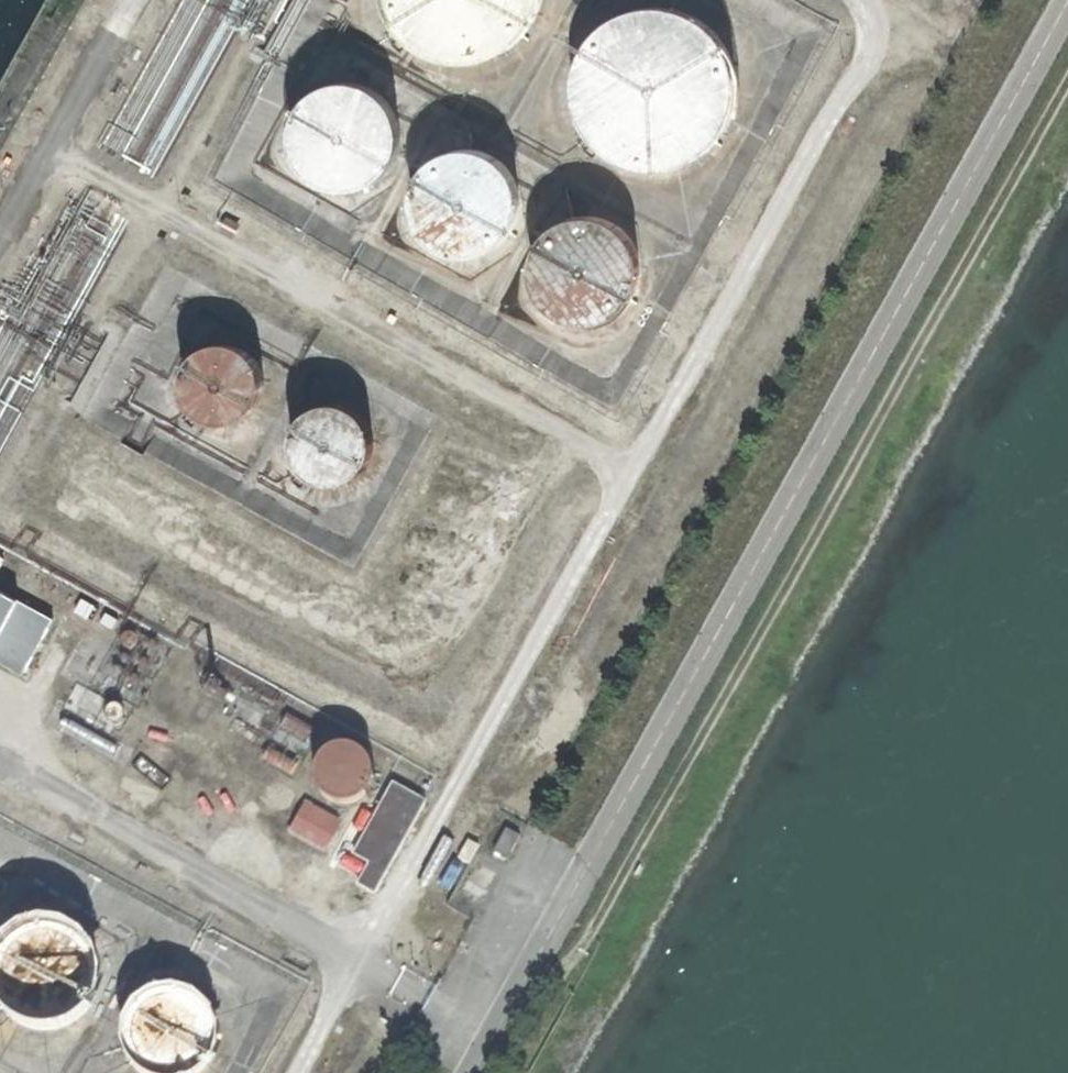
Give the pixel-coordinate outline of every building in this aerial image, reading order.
[(505,44),(523,18),(526,0),(371,0),(374,16),(392,43),(415,60),(448,67),(478,62),(505,44)] [(675,168),(703,150),(720,124),(726,93),(720,63),(703,36),(676,18),(646,13),(613,20),(590,36),(574,59),(566,93),(572,122),(589,149),(613,166),(646,173),(675,168)] [(352,187),(370,175),(381,159),(386,138),(382,118),(370,100),(357,90),(332,84),(310,89),(295,100),(284,116),(279,137),(282,155),(295,175),(312,187),(332,191),(352,187)] [(475,254),(493,242),(504,226),(509,204),(505,185),(493,167),(480,157),(456,151),(433,156),(418,167),(407,183),(402,204),(405,222),(418,242),(436,254),(455,258),(475,254)] [(593,324),(610,312),(622,295),(626,274),(623,255),(611,236),(598,227),(573,221),(550,226),(535,236),(524,252),(520,274),(523,292),(535,312),(553,323),(573,327),(593,324)] [(226,429),(242,419),(250,406),(253,391),(250,375),(241,362),(228,354),(213,351),(196,354),(184,363),(176,374),(172,391),(176,407),(184,420),(197,428),(213,431),(226,429)] [(338,489),(353,479),(362,466),(365,451),(362,435),(353,422),(340,414),(325,411),(308,414),(296,423),(288,434),(284,451),(288,467),(296,480),(309,488),(325,491),(338,489)] [(20,600),(0,589),(0,631),(20,600)] [(27,673),(57,620),(20,600),(0,631),(0,658),(27,673)] [(348,813),(359,806),(367,794),(370,780),(367,769),(360,758),(350,751),(333,749),(321,752),(312,759),(307,767),(303,781),(305,791),(316,807),(325,813),(338,815),(348,813)] [(366,860),(386,871),(404,837),(424,802),(391,783),(353,852),(366,860)] [(335,822),(301,803),(286,830),(320,849),(335,822)] [(491,851),(507,861),(520,838),(504,829),(491,851)] [(372,896),(386,871),(366,860),(352,885),(372,896)] [(4,946),(0,952),(0,1015),(3,1020),(22,1033),(40,1036),(61,1032),(77,1021),(90,1001),(93,984),(89,963),(78,947),(60,935),(41,931),(21,935),(4,946)] [(123,1007),(112,1022),(107,1044),(111,1064),(117,1072),(202,1072),(209,1062),(212,1045),(208,1024),(197,1008),(179,996),(160,992),(139,996),(123,1007)]
